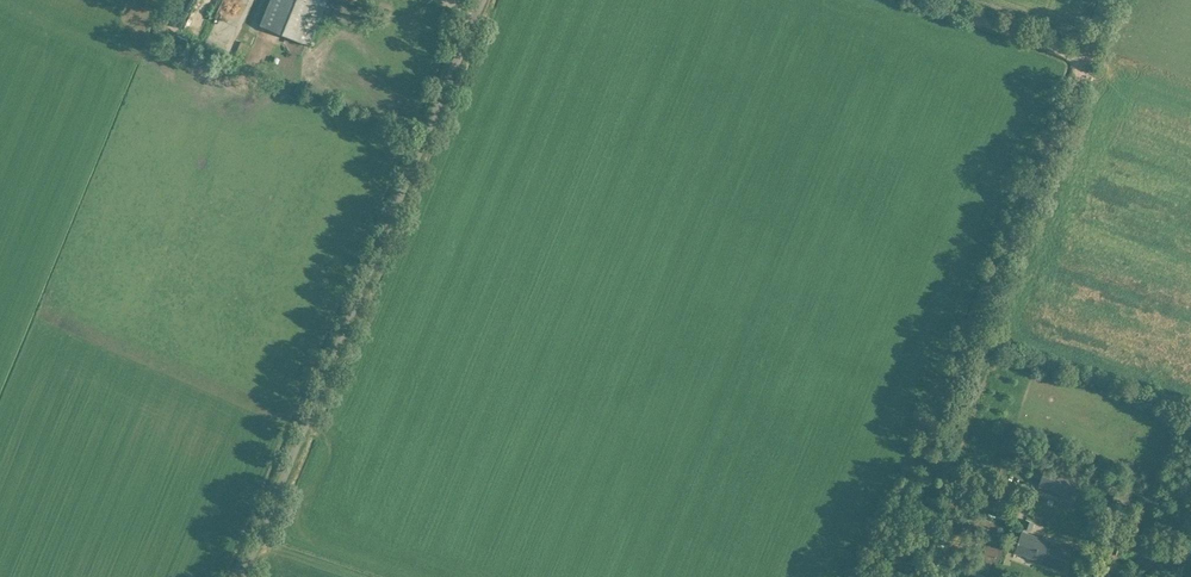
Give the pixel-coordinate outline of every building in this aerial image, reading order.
[(216,16),(222,0),(204,0),(200,10),(216,16)] [(327,0),(271,0),(260,26),(285,36),(282,43),(287,45),(290,38),(308,46),(327,0)] [(1040,460),(1034,476),(1042,479),(1039,486),(1062,494),(1059,504),(1072,508),(1084,473),(1048,461),(1047,462),(1040,460)] [(1116,488),(1111,499),(1136,508),(1140,497),(1116,488)] [(1026,519),(1023,527),(1031,530),(1034,522),(1026,519)] [(1035,561),(1066,571),(1074,546),(1043,536),(1042,538),(1022,531),(1015,552),(1035,558),(1035,561)] [(992,544),(987,559),(1004,564),(1008,550),(992,544)]
